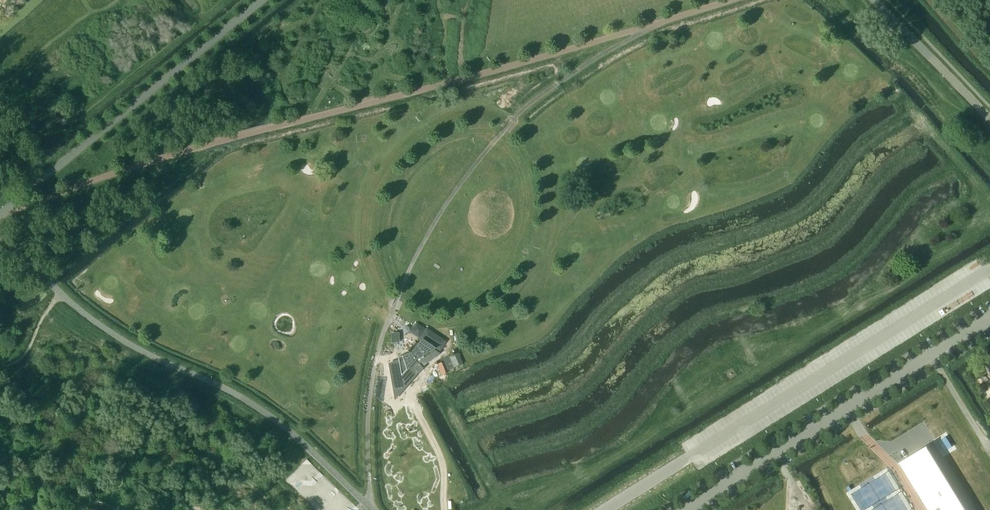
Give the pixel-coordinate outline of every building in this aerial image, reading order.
[(419,336),(426,327),(418,321),(412,330),(419,336)] [(407,350),(409,352),(398,357),(401,375),(409,367),(415,360),(434,349),(420,340),(417,344),(416,342),(407,350)] [(459,365),(454,354),(448,356),(453,367),(459,365)] [(919,441),(924,438),(923,437),(892,456),(893,457),(894,457),(897,464),(902,470),(905,478),(916,493),(920,502),(926,509),(961,509),(919,441)]
